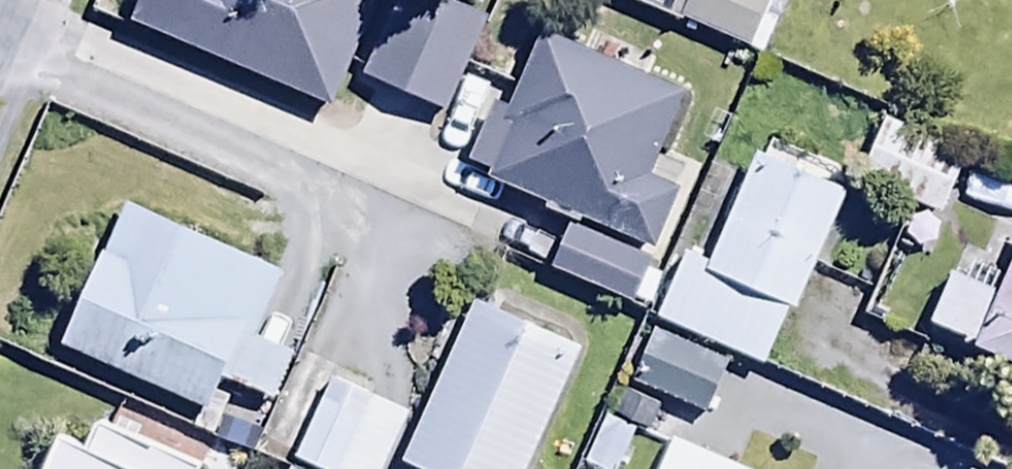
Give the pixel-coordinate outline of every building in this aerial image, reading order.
[(131,38),(331,118),(379,0),(147,0),(131,38)] [(488,33),(405,0),(396,0),(359,92),(449,128),(488,33)] [(608,3),(678,33),(692,0),(609,0),(608,3)] [(678,33),(755,65),(780,6),(766,0),(692,0),(678,33)] [(496,191),(494,196),(657,262),(680,205),(652,194),(688,107),(543,48),(513,124),(493,116),(467,179),(496,191)] [(968,166),(886,127),(858,186),(939,226),(968,166)] [(656,330),(767,378),(844,205),(758,168),(715,268),(687,256),(656,330)] [(65,354),(210,424),(225,394),(265,414),(288,365),(257,350),(285,294),(131,219),(65,354)] [(654,271),(575,235),(554,281),(634,317),(654,271)] [(930,339),(1011,375),(1011,286),(971,268),(962,288),(954,284),(930,339)] [(476,312),(404,468),(531,468),(581,360),(476,312)] [(730,369),(654,337),(629,395),(705,427),(730,369)] [(335,386),(297,468),(386,468),(409,420),(335,386)] [(634,439),(602,424),(581,468),(620,468),(634,439)] [(52,468),(204,468),(205,468),(100,429),(91,454),(61,443),(52,468)] [(676,447),(666,468),(724,468),(676,447)]
